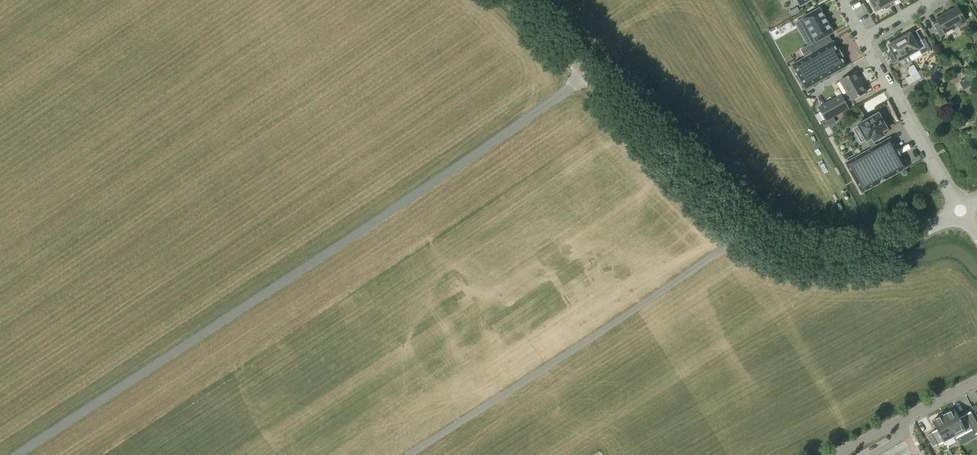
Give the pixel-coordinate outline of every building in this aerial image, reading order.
[(876,10),(895,0),(870,0),(876,10)] [(789,12),(792,16),(800,12),(798,7),(789,12)] [(963,22),(965,21),(957,7),(937,18),(939,23),(934,26),(940,37),(945,33),(957,26),(959,27),(963,25),(963,22)] [(806,89),(847,66),(834,41),(832,42),(828,35),(833,32),(820,8),(802,18),(807,26),(803,28),(816,51),(792,65),(806,89)] [(899,39),(908,55),(919,49),(922,55),(928,52),(921,40),(915,43),(909,31),(902,35),(903,37),(899,39)] [(908,55),(899,39),(896,41),(895,39),(887,43),(897,61),(908,55)] [(961,67),(957,59),(950,62),(951,64),(941,70),(944,76),(961,67)] [(819,108),(826,121),(833,117),(848,108),(846,103),(851,100),(851,101),(867,92),(856,72),(840,81),(848,95),(843,98),(841,95),(819,108)] [(909,84),(921,78),(917,72),(905,79),(909,84)] [(882,116),(880,117),(878,113),(857,125),(866,141),(867,140),(872,149),(847,163),(862,191),(880,181),(881,182),(889,178),(888,177),(906,167),(901,157),(901,156),(897,148),(896,149),(890,139),(876,146),(874,142),(876,140),(875,140),(879,138),(880,138),(884,136),(882,132),(887,129),(885,126),(887,125),(882,116)] [(836,122),(833,117),(826,121),(829,126),(836,122)] [(954,436),(955,439),(972,430),(975,435),(976,434),(976,423),(971,412),(970,412),(971,412),(965,415),(959,418),(955,409),(954,410),(950,412),(950,411),(943,414),(955,436),(954,436)] [(944,442),(954,436),(955,436),(943,414),(937,418),(937,419),(933,421),(937,430),(931,433),(932,433),(937,444),(938,445),(944,442)] [(934,446),(937,444),(932,433),(928,435),(934,446)]
